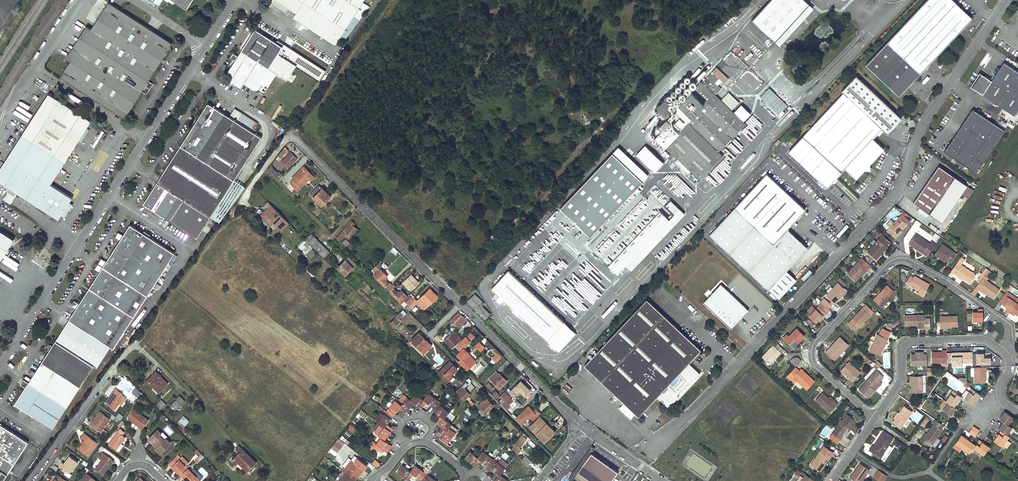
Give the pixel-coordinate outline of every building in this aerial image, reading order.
[(186,9),(192,0),(172,0),(186,9)] [(338,40),(364,0),(276,0),(296,13),(338,40)] [(804,0),(771,0),(752,21),(775,42),(809,5),(804,0)] [(866,66),(899,97),(972,19),(952,0),(927,0),(866,66)] [(81,45),(145,86),(146,85),(148,81),(172,43),(108,2),(91,29),(81,45)] [(293,18),(335,45),(338,40),(296,13),(293,18)] [(76,42),(81,45),(91,29),(86,26),(76,42)] [(241,51),(268,68),(277,74),(290,53),(282,47),(254,29),(251,35),(244,46),(241,51)] [(240,42),(244,46),(251,35),(246,33),(240,42)] [(66,58),(70,61),(81,45),(76,42),(66,58)] [(60,77),(124,118),(145,86),(81,45),(70,61),(60,77)] [(227,72),(254,90),(268,68),(241,51),(237,57),(234,61),(227,72)] [(971,86),(983,94),(1016,115),(1017,111),(1017,70),(1004,61),(992,80),(980,72),(971,86)] [(664,126),(655,136),(669,150),(664,154),(670,160),(674,155),(700,180),(726,152),(726,149),(723,147),(745,124),(732,111),(739,103),(729,93),(721,101),(715,95),(721,89),(715,83),(719,78),(725,83),(729,79),(717,67),(702,83),(701,82),(693,90),(687,85),(683,89),(678,84),(656,107),(667,117),(661,123),(664,126)] [(808,131),(789,152),(827,187),(845,168),(856,179),(864,170),(870,170),(870,164),(884,149),(873,139),(882,129),(887,134),(901,119),(856,76),(842,92),(843,93),(811,128),(810,127),(807,130),(808,131)] [(769,88),(760,97),(778,115),(787,105),(769,88)] [(58,220),(72,198),(51,184),(92,121),(48,93),(0,168),(0,182),(58,220)] [(207,103),(156,182),(184,200),(211,217),(219,223),(245,187),(234,180),(262,138),(254,133),(257,130),(254,129),(258,124),(235,109),(229,117),(207,103)] [(974,109),(946,151),(978,172),(1006,130),(974,109)] [(632,158),(619,145),(579,187),(592,200),(619,172),(646,198),(603,243),(599,248),(595,252),(618,274),(675,213),(666,204),(668,203),(627,164),(629,161),(632,158)] [(645,145),(636,154),(655,172),(664,163),(645,145)] [(285,147),(276,158),(279,161),(288,150),(285,147)] [(291,152),(282,161),(288,168),(297,159),(291,152)] [(629,161),(627,164),(668,203),(671,200),(629,161)] [(271,164),(268,168),(278,178),(281,174),(279,171),(277,173),(272,168),(274,166),(271,164)] [(940,165),(916,202),(923,206),(921,210),(930,216),(932,213),(945,221),(969,184),(940,165)] [(299,172),(292,179),(293,180),(301,188),(309,179),(310,178),(306,174),(309,171),(304,166),(300,171),(301,172),(299,173),(299,172)] [(309,171),(306,174),(310,178),(309,179),(311,181),(315,177),(309,171)] [(805,210),(766,174),(707,237),(713,242),(715,239),(769,289),(807,248),(787,229),(805,210)] [(301,188),(293,180),(290,184),(298,191),(301,188)] [(142,204),(170,221),(184,200),(156,182),(142,204)] [(319,185),(310,194),(322,205),(331,197),(319,185)] [(184,200),(170,221),(197,239),(211,217),(184,200)] [(271,206),(264,212),(281,230),(288,223),(271,206)] [(344,215),(337,223),(339,225),(347,217),(344,215)] [(906,224),(899,217),(889,228),(892,230),(889,233),(895,239),(898,236),(896,235),(906,224)] [(352,221),(336,237),(338,240),(344,234),(348,238),(357,229),(353,225),(355,224),(352,221)] [(113,348),(174,253),(129,224),(69,320),(110,346),(113,348)] [(0,231),(0,261),(14,239),(0,231)] [(915,233),(909,243),(919,250),(919,251),(926,256),(935,244),(931,242),(930,243),(915,233)] [(311,234),(305,240),(308,243),(309,242),(324,258),(329,252),(311,234)] [(879,239),(867,252),(875,260),(881,254),(880,253),(884,249),(885,250),(887,247),(886,246),(889,243),(882,236),(879,239)] [(305,240),(298,247),(306,254),(310,250),(313,247),(308,243),(305,240)] [(942,244),(934,255),(940,259),(942,256),(947,260),(950,262),(956,253),(942,244)] [(310,250),(306,254),(310,259),(315,254),(310,250)] [(349,256),(338,267),(345,275),(356,264),(349,256)] [(862,258),(846,274),(854,281),(858,277),(863,272),(864,273),(871,266),(862,258)] [(379,262),(372,269),(374,271),(376,273),(373,275),(388,289),(392,285),(389,282),(389,283),(386,280),(387,280),(385,278),(387,276),(379,268),(382,265),(379,262)] [(957,262),(950,272),(954,275),(955,273),(962,278),(969,283),(975,275),(957,262)] [(508,270),(491,289),(546,341),(563,322),(508,270)] [(803,280),(812,273),(810,270),(801,277),(803,280)] [(406,282),(404,285),(409,290),(412,288),(413,289),(419,282),(411,274),(405,280),(406,282)] [(909,275),(905,282),(909,284),(910,282),(913,284),(911,286),(918,291),(917,293),(922,296),(929,284),(921,280),(919,281),(917,280),(918,278),(914,276),(913,277),(909,275)] [(844,285),(846,283),(839,277),(837,280),(844,285)] [(975,287),(979,290),(980,289),(986,293),(993,298),(999,289),(984,278),(982,277),(975,287)] [(838,283),(826,295),(832,301),(834,303),(834,304),(837,301),(836,300),(840,296),(841,297),(847,291),(838,283)] [(721,284),(703,303),(731,329),(749,310),(721,284)] [(881,294),(875,300),(882,307),(888,300),(887,299),(894,292),(886,285),(879,293),(881,294)] [(421,298),(419,300),(425,306),(427,304),(428,305),(437,296),(430,288),(421,297),(421,298)] [(394,289),(391,293),(402,304),(405,301),(408,304),(412,300),(409,297),(408,298),(402,291),(399,294),(394,289)] [(474,294),(467,301),(485,320),(490,315),(482,306),(479,304),(482,301),(474,294)] [(999,302),(1007,307),(1008,308),(1007,311),(1010,313),(1017,302),(1017,300),(1017,297),(1014,301),(1008,297),(1004,294),(999,302)] [(412,300),(408,304),(412,307),(418,301),(414,297),(412,300)] [(579,320),(594,302),(589,299),(587,301),(590,303),(588,306),(584,303),(586,301),(580,297),(575,303),(570,299),(568,302),(564,299),(559,305),(579,320)] [(824,298),(821,301),(822,302),(829,308),(831,306),(829,303),(824,298)] [(646,299),(584,366),(639,416),(657,397),(668,408),(678,397),(677,396),(680,391),(685,386),(689,383),(690,384),(700,374),(689,363),(701,350),(646,299)] [(816,322),(819,318),(823,315),(824,316),(830,310),(829,308),(822,302),(809,316),(816,322)] [(1010,313),(1012,315),(1014,312),(1016,313),(1017,315),(1017,303),(1017,302),(1010,313)] [(866,304),(847,324),(855,331),(873,311),(866,304)] [(972,312),(973,322),(983,321),(982,309),(979,309),(979,312),(977,312),(972,312)] [(400,312),(394,318),(394,319),(390,323),(394,327),(400,320),(399,319),(403,315),(400,312)] [(458,312),(450,320),(459,328),(461,325),(462,325),(467,320),(463,316),(458,312)] [(388,315),(384,319),(388,323),(392,319),(388,315)] [(905,324),(905,326),(924,326),(924,329),(930,329),(930,318),(924,318),(924,315),(904,315),(904,319),(904,324),(905,324)] [(940,316),(940,328),(944,328),(944,327),(952,327),(958,327),(958,316),(940,316)] [(110,346),(69,320),(55,341),(93,365),(96,367),(110,346)] [(796,329),(785,340),(791,346),(797,340),(798,341),(804,336),(796,329)] [(449,330),(445,334),(447,337),(444,340),(452,348),(461,339),(454,331),(452,333),(449,330)] [(419,332),(408,343),(410,346),(413,343),(423,353),(428,348),(425,345),(424,347),(422,345),(425,342),(423,340),(425,338),(419,332)] [(466,336),(456,346),(460,350),(456,355),(461,360),(459,362),(462,365),(470,357),(467,354),(468,353),(464,348),(470,342),(469,341),(474,336),(469,332),(465,335),(466,336)] [(439,333),(434,337),(439,343),(441,342),(439,341),(443,337),(439,333)] [(877,334),(869,350),(880,355),(885,343),(886,343),(888,340),(877,334)] [(830,346),(825,352),(834,360),(848,345),(840,337),(834,343),(835,343),(831,347),(830,346)] [(93,365),(55,341),(42,362),(80,386),(93,365)] [(480,351),(483,347),(479,342),(475,346),(480,351)] [(773,345),(762,357),(769,364),(775,357),(776,358),(784,350),(777,344),(774,346),(773,345)] [(932,352),(932,363),(947,363),(947,350),(942,350),(942,352),(932,352)] [(972,351),(952,352),(952,365),(961,365),(961,362),(973,362),(972,351)] [(911,354),(911,366),(927,366),(927,354),(923,354),(923,352),(918,352),(918,354),(915,354),(911,354)] [(973,353),(973,363),(979,363),(980,366),(991,366),(991,357),(984,357),(984,352),(973,353)] [(470,357),(462,365),(466,370),(474,361),(470,357)] [(798,357),(793,358),(790,361),(796,366),(801,360),(798,357)] [(848,361),(841,369),(846,374),(850,378),(849,380),(851,382),(860,372),(848,361)] [(42,362),(28,383),(66,407),(80,386),(42,362)] [(451,375),(456,369),(449,362),(438,373),(445,381),(451,375)] [(795,367),(786,376),(790,379),(793,376),(796,380),(807,389),(815,381),(809,375),(808,377),(803,372),(804,371),(801,368),(799,370),(795,367)] [(986,367),(974,367),(974,376),(974,383),(985,383),(985,372),(986,372),(986,367)] [(876,370),(858,389),(867,398),(875,390),(871,387),(872,386),(876,389),(882,383),(879,381),(883,377),(876,370)] [(496,372),(490,378),(499,388),(507,381),(500,373),(499,374),(496,372)] [(152,376),(148,379),(160,391),(167,384),(156,373),(152,376)] [(909,389),(910,394),(922,393),(922,376),(911,376),(911,389),(909,389)] [(488,382),(485,385),(491,390),(494,387),(488,382)] [(66,407),(28,383),(15,404),(53,428),(66,407)] [(461,386),(455,392),(458,394),(464,389),(461,386)] [(131,392),(137,397),(141,392),(135,387),(131,392)] [(106,403),(116,390),(115,388),(105,402),(106,403)] [(464,389),(458,394),(460,397),(464,401),(470,394),(464,388),(464,389)] [(971,388),(964,398),(973,404),(980,394),(971,388)] [(124,401),(126,398),(121,394),(122,394),(116,390),(106,403),(115,410),(119,404),(122,400),(124,401)] [(953,390),(946,400),(948,402),(954,406),(961,396),(953,390)] [(505,392),(500,396),(505,401),(502,404),(507,409),(510,406),(508,404),(512,401),(508,397),(509,396),(505,392)] [(822,392),(815,400),(829,413),(838,403),(835,400),(833,402),(829,398),(822,392)] [(384,450),(387,452),(392,446),(384,440),(393,428),(387,423),(399,408),(405,413),(414,402),(422,408),(426,402),(434,408),(433,409),(436,412),(441,416),(439,417),(436,423),(445,430),(446,431),(443,435),(441,438),(447,443),(456,432),(454,431),(449,427),(451,425),(452,424),(444,418),(449,412),(438,403),(439,401),(428,393),(423,399),(415,393),(410,399),(407,397),(403,402),(401,405),(395,400),(378,422),(384,427),(378,435),(381,437),(376,444),(384,450)] [(179,397),(171,404),(176,410),(185,401),(179,395),(178,396),(179,397)] [(397,396),(395,400),(401,405),(403,402),(402,401),(402,400),(397,396)] [(161,400),(157,404),(161,409),(165,405),(161,400)] [(482,402),(478,406),(485,413),(493,405),(489,401),(485,405),(482,402)] [(943,408),(943,409),(951,415),(956,408),(954,406),(948,402),(943,408)] [(623,404),(619,409),(631,419),(635,414),(623,404)] [(533,421),(540,413),(537,409),(534,412),(533,410),(528,405),(515,418),(521,424),(521,423),(521,424),(528,417),(533,421)] [(894,419),(892,422),(900,428),(903,424),(908,418),(913,411),(904,405),(899,413),(894,419)] [(511,409),(508,412),(511,415),(511,414),(515,417),(520,412),(519,411),(518,412),(516,410),(514,412),(511,409)] [(148,420),(134,410),(128,418),(142,429),(148,420)] [(1004,411),(999,418),(1003,421),(1008,424),(1012,417),(1004,411)] [(110,419),(100,412),(90,425),(100,432),(110,419)] [(838,430),(834,435),(840,439),(843,434),(842,433),(846,427),(848,428),(850,430),(856,421),(846,414),(842,420),(838,426),(837,428),(838,430)] [(184,415),(179,420),(184,426),(190,421),(184,415)] [(924,428),(930,419),(926,416),(920,425),(924,428)] [(908,418),(903,424),(906,427),(911,420),(908,418)] [(538,419),(529,427),(534,432),(542,423),(538,419)] [(925,433),(920,441),(926,446),(928,443),(932,445),(937,438),(942,430),(941,429),(944,426),(935,419),(932,423),(933,424),(926,434),(925,433)] [(1003,421),(998,428),(1000,430),(1007,434),(1012,427),(1008,424),(1003,421)] [(542,423),(534,432),(545,442),(555,432),(550,427),(548,429),(542,423)] [(27,442),(1,425),(0,427),(0,480),(2,480),(27,442)] [(968,432),(975,437),(980,430),(973,426),(968,432)] [(124,432),(120,429),(109,444),(116,449),(117,449),(119,451),(123,445),(121,443),(125,437),(122,435),(124,432)] [(161,433),(157,430),(149,438),(152,441),(157,447),(156,448),(160,453),(170,443),(166,438),(164,440),(159,435),(161,433)] [(1000,430),(993,440),(1002,446),(1009,436),(1007,434),(1000,430)] [(885,431),(884,432),(895,439),(895,438),(885,431)] [(522,435),(512,448),(516,452),(528,437),(523,432),(521,434),(522,435)] [(879,440),(880,441),(877,445),(876,444),(874,448),(873,447),(869,451),(881,459),(884,454),(888,457),(893,449),(889,447),(895,439),(884,432),(879,440)] [(97,442),(84,433),(81,437),(85,440),(83,443),(84,445),(80,450),(88,456),(97,442)] [(961,434),(955,443),(962,448),(968,439),(961,434)] [(937,438),(932,445),(935,447),(940,440),(937,438)] [(968,439),(962,448),(969,453),(973,448),(975,444),(968,439)] [(975,444),(973,448),(983,455),(989,446),(979,439),(975,444)] [(342,446),(336,441),(335,443),(332,447),(338,452),(342,446)] [(384,450),(376,444),(373,447),(382,453),(384,450)] [(239,453),(231,460),(236,465),(238,463),(247,471),(256,463),(239,446),(235,449),(239,453)] [(591,446),(568,479),(571,480),(578,471),(590,453),(594,448),(591,446)] [(823,446),(810,465),(820,472),(833,453),(823,446)] [(196,449),(192,453),(199,460),(203,456),(196,449)] [(507,480),(500,474),(505,468),(482,450),(477,457),(469,451),(465,457),(476,466),(481,460),(496,472),(491,478),(495,480),(507,480)] [(112,460),(103,453),(99,458),(101,460),(96,468),(104,474),(108,467),(107,466),(112,460)] [(578,471),(592,480),(611,480),(617,472),(618,473),(618,472),(612,468),(611,468),(590,453),(578,471)] [(78,462),(70,456),(64,463),(62,466),(62,467),(67,471),(70,473),(78,462)] [(179,459),(176,456),(168,463),(171,467),(172,466),(178,471),(177,472),(180,475),(188,468),(185,465),(179,459)] [(179,459),(185,465),(188,462),(182,456),(179,459)] [(371,464),(377,467),(380,462),(374,459),(371,464)] [(354,462),(339,480),(355,480),(358,477),(355,474),(358,470),(361,473),(364,469),(354,462)] [(849,478),(854,480),(862,480),(869,470),(860,463),(852,474),(851,474),(849,478)] [(415,465),(410,471),(402,465),(397,472),(408,480),(413,474),(423,480),(436,480),(415,465)] [(180,475),(183,479),(184,478),(187,480),(201,480),(188,468),(180,475)] [(887,477),(879,471),(874,478),(879,480),(884,480),(887,477)]
